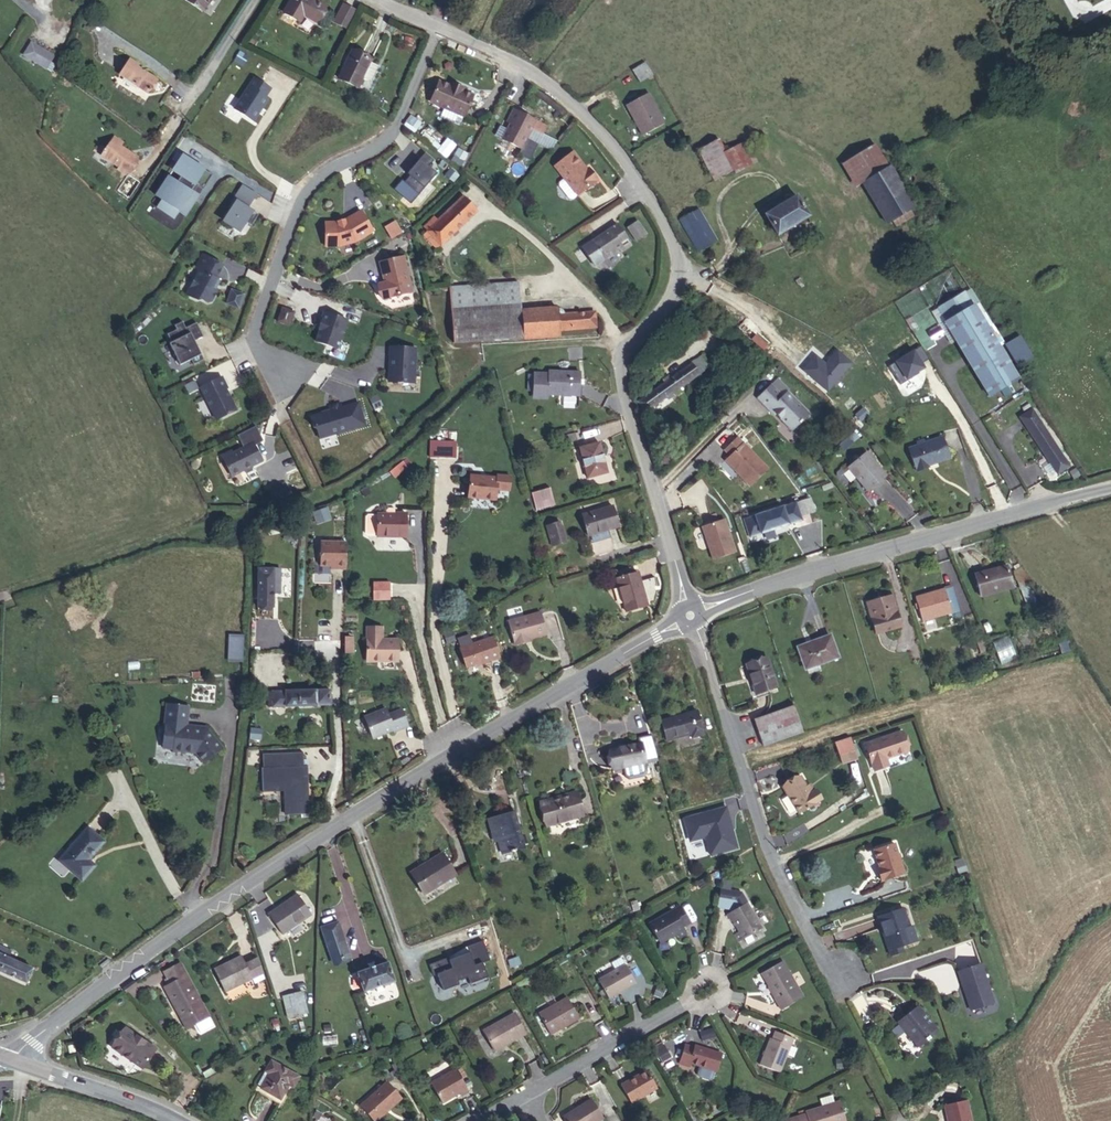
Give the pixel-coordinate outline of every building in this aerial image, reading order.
[(202,11),(210,0),(185,0),(202,11)] [(314,0),(291,0),(284,13),(299,22),(304,15),(316,22),(325,6),(314,0)] [(356,11),(343,5),(334,22),(347,28),(356,11)] [(31,42),(22,56),(48,71),(56,56),(31,42)] [(249,57),(240,51),(234,60),(243,66),(249,57)] [(352,51),(338,79),(358,88),(363,78),(370,81),(378,66),(370,62),(371,60),(352,51)] [(652,75),(645,62),(632,70),(640,83),(652,75)] [(13,69),(8,75),(22,85),(21,76),(13,69)] [(126,77),(117,70),(105,85),(134,108),(143,98),(123,82),(126,77)] [(254,78),(234,109),(253,121),(258,114),(258,113),(261,107),(262,108),(268,99),(266,97),(271,89),(254,78)] [(450,86),(439,81),(430,102),(444,108),(440,117),(459,125),(463,116),(464,117),(473,96),(462,91),(450,86)] [(451,83),(450,86),(462,91),(463,89),(451,83)] [(626,105),(643,136),(665,124),(648,93),(626,105)] [(530,161),(538,145),(526,138),(532,128),(542,133),(546,126),(513,110),(507,122),(510,124),(502,139),(521,149),(518,155),(530,161)] [(404,125),(414,133),(421,123),(410,115),(406,123),(405,122),(404,125)] [(551,151),(558,142),(542,133),(532,128),(526,138),(538,145),(551,151)] [(128,178),(142,160),(114,137),(100,155),(128,178)] [(714,181),(735,170),(726,153),(719,139),(698,150),(714,181)] [(746,142),(726,153),(735,170),(736,172),(756,161),(746,142)] [(849,160),(862,183),(889,167),(875,144),(849,160)] [(451,161),(462,168),(469,155),(458,149),(451,161)] [(572,152),(554,166),(564,179),(559,183),(559,186),(569,198),(572,199),(577,195),(598,180),(589,168),(586,170),(572,152)] [(434,160),(425,153),(419,160),(421,162),(409,176),(404,182),(419,195),(437,174),(428,167),(434,160)] [(205,170),(183,155),(173,170),(182,176),(177,182),(168,177),(159,191),(166,196),(163,200),(158,208),(173,218),(178,211),(186,215),(198,196),(193,193),(191,192),(205,170)] [(421,162),(419,160),(407,174),(409,176),(421,162)] [(889,167),(862,183),(887,223),(892,220),(910,209),(915,206),(890,166),(889,167)] [(454,181),(458,175),(450,169),(446,175),(454,181)] [(212,175),(205,170),(191,192),(193,193),(196,188),(201,192),(212,175)] [(245,186),(243,185),(229,206),(231,208),(236,200),(248,208),(252,201),(241,193),(245,186)] [(257,194),(245,186),(241,193),(252,201),(257,194)] [(159,191),(156,196),(163,200),(166,196),(159,191)] [(796,196),(765,215),(778,235),(809,216),(796,196)] [(477,210),(463,197),(438,221),(428,231),(423,235),(437,249),(452,234),(456,230),(477,210)] [(248,208),(236,200),(231,208),(223,220),(240,231),(246,222),(251,226),(258,215),(248,208)] [(910,209),(892,220),(897,227),(914,216),(910,209)] [(680,221),(697,251),(717,240),(699,210),(680,221)] [(336,223),(325,223),(325,246),(339,246),(355,242),(373,232),(361,211),(346,220),(336,223)] [(428,231),(438,221),(435,218),(425,227),(428,231)] [(392,223),(399,234),(401,233),(394,221),(392,223)] [(627,227),(637,242),(647,235),(637,221),(627,227)] [(399,234),(392,223),(385,227),(392,238),(399,234)] [(617,224),(582,247),(594,265),(619,249),(621,248),(623,250),(631,245),(617,224)] [(222,265),(203,255),(195,269),(199,271),(186,295),(196,300),(200,299),(208,303),(211,302),(217,290),(216,289),(220,281),(215,279),(222,265)] [(378,293),(383,299),(412,292),(403,257),(380,263),(385,283),(379,284),(378,293)] [(1060,270),(1053,258),(1037,268),(1043,279),(1060,270)] [(524,339),(559,336),(559,329),(595,327),(595,313),(565,315),(564,312),(562,309),(560,308),(522,311),(521,299),(520,299),(519,282),(449,287),(453,343),(524,338),(524,339)] [(243,294),(232,290),(227,304),(238,308),(243,294)] [(990,392),(1020,375),(978,302),(974,304),(967,291),(943,306),(948,315),(946,318),(990,392)] [(994,309),(997,316),(1010,308),(1007,303),(994,309)] [(289,326),(294,312),(282,308),(277,321),(289,326)] [(997,316),(1003,325),(1015,318),(1010,308),(997,316)] [(316,341),(337,349),(347,320),(324,312),(318,329),(320,330),(316,341)] [(1015,318),(1003,325),(1022,359),(1034,353),(1015,318)] [(194,365),(204,360),(196,346),(190,333),(188,334),(185,328),(182,322),(174,326),(176,330),(167,335),(171,343),(170,344),(181,365),(192,359),(194,365)] [(196,322),(185,328),(188,334),(190,333),(196,346),(206,341),(196,322)] [(417,347),(389,346),(387,382),(415,384),(417,347)] [(819,395),(828,386),(794,352),(784,361),(819,395)] [(641,410),(696,369),(688,359),(634,400),(641,410)] [(565,389),(558,369),(525,379),(526,382),(532,399),(565,389)] [(222,377),(201,387),(216,420),(236,410),(225,389),(227,388),(222,377)] [(194,381),(185,385),(188,392),(198,388),(194,381)] [(777,389),(762,404),(775,417),(776,415),(778,417),(793,433),(813,413),(793,393),(787,399),(777,389)] [(366,425),(358,401),(311,414),(319,439),(366,425)] [(1049,424),(1039,408),(1038,409),(1047,425),(1049,424)] [(1038,430),(1047,425),(1038,409),(1028,414),(1038,430)] [(1074,468),(1049,424),(1047,425),(1038,430),(1064,474),(1074,468)] [(428,432),(420,432),(420,442),(429,442),(428,432)] [(911,442),(902,446),(912,469),(923,464),(923,462),(944,453),(935,432),(918,440),(911,442)] [(564,444),(577,440),(575,433),(561,437),(564,444)] [(1041,447),(1036,438),(1030,441),(1035,450),(1041,447)] [(222,456),(232,476),(262,461),(253,443),(232,453),(231,451),(222,456)] [(607,473),(599,443),(579,448),(587,478),(607,473)] [(731,466),(726,471),(750,497),(768,480),(738,448),(725,460),(731,466)] [(861,453),(843,470),(862,489),(879,473),(861,453)] [(497,476),(497,478),(470,476),(468,498),(495,500),(496,490),(509,491),(510,477),(497,476)] [(285,482),(275,486),(279,496),(289,492),(285,482)] [(360,491),(364,496),(370,492),(366,487),(360,491)] [(531,493),(536,510),(555,504),(550,488),(531,493)] [(791,513),(796,511),(792,499),(787,500),(791,513)] [(742,514),(746,531),(783,520),(782,516),(791,513),(787,500),(742,514)] [(612,507),(582,515),(594,556),(609,551),(612,550),(613,548),(613,544),(609,529),(618,526),(612,507)] [(316,522),(330,518),(327,508),(313,512),(316,522)] [(377,536),(406,536),(406,513),(396,513),(396,514),(394,514),(394,508),(388,508),(386,510),(386,514),(368,515),(366,517),(366,533),(368,535),(377,535),(377,536)] [(746,531),(742,514),(730,518),(735,535),(746,531)] [(715,519),(694,527),(705,560),(727,552),(715,519)] [(554,544),(565,541),(559,521),(549,524),(554,544)] [(551,545),(554,544),(549,524),(546,525),(551,545)] [(296,533),(286,530),(283,539),(293,542),(296,533)] [(337,569),(346,569),(346,543),(320,542),(320,565),(330,566),(337,566),(337,569)] [(982,595),(1015,586),(1010,566),(978,573),(982,595)] [(258,569),(258,605),(273,605),(273,593),(280,594),(280,569),(258,569)] [(629,569),(619,572),(620,577),(631,574),(629,569)] [(640,582),(638,572),(631,574),(620,577),(616,579),(626,612),(647,606),(646,602),(653,600),(657,584),(655,577),(640,582)] [(375,582),(374,600),(391,601),(392,582),(375,582)] [(868,632),(891,625),(884,598),(861,603),(868,632)] [(921,627),(960,618),(955,598),(916,607),(921,627)] [(508,621),(514,646),(526,643),(525,640),(530,639),(546,634),(540,612),(508,621)] [(382,627),(367,627),(366,661),(398,661),(398,640),(382,640),(382,627)] [(451,631),(443,634),(447,644),(455,641),(451,631)] [(802,662),(834,654),(829,634),(796,642),(802,662)] [(473,644),(469,636),(460,639),(459,642),(461,648),(460,649),(466,667),(481,662),(482,664),(499,657),(492,637),(473,644)] [(241,637),(230,637),(229,659),(240,659),(241,637)] [(353,637),(344,637),(344,648),(353,648),(353,637)] [(994,646),(1003,664),(1018,656),(1009,638),(994,646)] [(752,690),(774,685),(767,657),(746,663),(752,690)] [(269,707),(330,705),(330,690),(268,692),(269,707)] [(192,726),(187,725),(189,707),(166,704),(164,725),(165,726),(164,732),(162,734),(161,739),(163,742),(163,748),(173,749),(173,750),(195,753),(203,763),(222,748),(206,727),(200,727),(199,729),(192,728),(192,726)] [(760,750),(802,734),(796,717),(790,706),(750,722),(760,750)] [(385,709),(364,717),(373,738),(393,730),(394,732),(408,726),(401,710),(388,715),(385,709)] [(696,711),(662,721),(667,740),(690,733),(692,737),(703,734),(696,711)] [(875,757),(899,751),(894,733),(856,743),(864,770),(877,765),(875,757)] [(619,749),(610,751),(613,769),(624,766),(626,775),(629,777),(643,774),(645,771),(643,762),(657,759),(651,736),(640,739),(641,744),(623,748),(619,749)] [(852,738),(835,743),(842,765),(859,760),(852,738)] [(286,804),(287,815),(309,814),(309,804),(306,804),(305,783),(304,783),(304,777),(308,777),(307,766),(304,766),(303,752),(262,754),(263,768),(261,768),(262,792),(277,792),(277,789),(288,788),(289,804),(286,804)] [(776,786),(792,813),(809,803),(813,801),(807,791),(804,793),(800,786),(794,776),(776,786)] [(283,791),(284,815),(287,815),(286,804),(289,804),(288,788),(277,789),(277,792),(283,791)] [(546,826),(583,815),(576,792),(540,803),(546,826)] [(737,848),(726,807),(686,817),(684,821),(688,838),(693,841),(703,838),(706,840),(710,855),(737,848)] [(493,835),(497,834),(499,840),(502,853),(524,847),(515,812),(488,819),(493,835)] [(87,827),(58,861),(82,881),(95,866),(88,860),(104,842),(87,827)] [(425,886),(427,889),(454,873),(442,853),(410,873),(420,889),(425,886)] [(886,884),(876,854),(856,860),(862,878),(866,890),(886,884)] [(723,895),(711,893),(709,907),(721,909),(723,895)] [(732,896),(723,895),(721,909),(724,909),(726,913),(721,916),(732,932),(727,936),(732,944),(754,931),(732,896)] [(248,922),(256,935),(262,931),(268,940),(298,921),(283,899),(248,922)] [(670,909),(637,926),(648,946),(664,937),(666,940),(676,935),(673,929),(679,926),(670,909)] [(903,909),(878,917),(890,955),(903,951),(901,946),(917,941),(912,926),(909,927),(903,909)] [(324,926),(308,932),(320,966),(335,961),(324,926)] [(262,931),(256,935),(261,944),(268,940),(262,931)] [(449,960),(448,957),(429,964),(433,976),(437,974),(443,990),(458,985),(457,981),(468,977),(470,983),(487,977),(482,963),(490,960),(482,941),(467,947),(469,953),(449,960)] [(23,984),(30,970),(5,957),(8,950),(0,946),(0,972),(23,984)] [(467,947),(448,957),(449,960),(469,953),(467,947)] [(517,957),(509,960),(511,967),(519,964),(517,957)] [(99,966),(102,969),(111,962),(108,959),(99,966)] [(773,962),(751,974),(772,1013),(794,1000),(773,962)] [(227,964),(200,978),(210,1000),(238,985),(253,978),(248,964),(232,972),(227,964)] [(964,990),(971,1010),(994,1003),(981,964),(958,971),(962,984),(964,984),(965,988),(964,990)] [(378,965),(350,976),(355,993),(385,982),(378,965)] [(615,966),(587,980),(596,999),(625,984),(615,966)] [(163,973),(144,986),(181,1033),(200,1019),(163,973)] [(470,983),(471,987),(489,980),(487,977),(470,983)] [(567,997),(539,1013),(550,1034),(579,1018),(567,997)] [(290,999),(272,1004),(276,1026),(295,1021),(290,999)] [(908,1013),(898,1021),(918,1047),(938,1032),(917,1006),(914,1008),(908,1013)] [(514,1013),(483,1031),(494,1051),(526,1034),(514,1013)] [(137,1047),(112,1033),(101,1052),(127,1065),(137,1047)] [(787,1043),(767,1036),(753,1069),(774,1077),(787,1043)] [(685,1053),(676,1050),(670,1068),(680,1071),(681,1069),(708,1076),(713,1059),(687,1051),(685,1053)] [(830,1063),(831,1071),(841,1069),(839,1061),(830,1063)] [(401,1071),(396,1062),(393,1065),(396,1070),(386,1078),(388,1081),(401,1071)] [(456,1069),(431,1083),(442,1103),(459,1093),(461,1095),(468,1091),(456,1069)] [(289,1090),(258,1073),(252,1082),(259,1087),(252,1102),(271,1112),(279,1098),(284,1100),(289,1090)] [(640,1073),(612,1088),(623,1107),(650,1091),(640,1073)] [(360,1106),(374,1120),(376,1120),(401,1098),(387,1082),(360,1106)] [(935,1096),(939,1120),(955,1120),(963,1119),(957,1092),(935,1096)] [(827,1105),(824,1098),(812,1102),(815,1110),(798,1116),(799,1117),(789,1120),(839,1120),(832,1103),(827,1105)] [(555,1120),(592,1120),(583,1105),(555,1120)] [(317,1120),(326,1120),(327,1119),(321,1116),(322,1114),(316,1111),(313,1117),(318,1120),(317,1120)]
